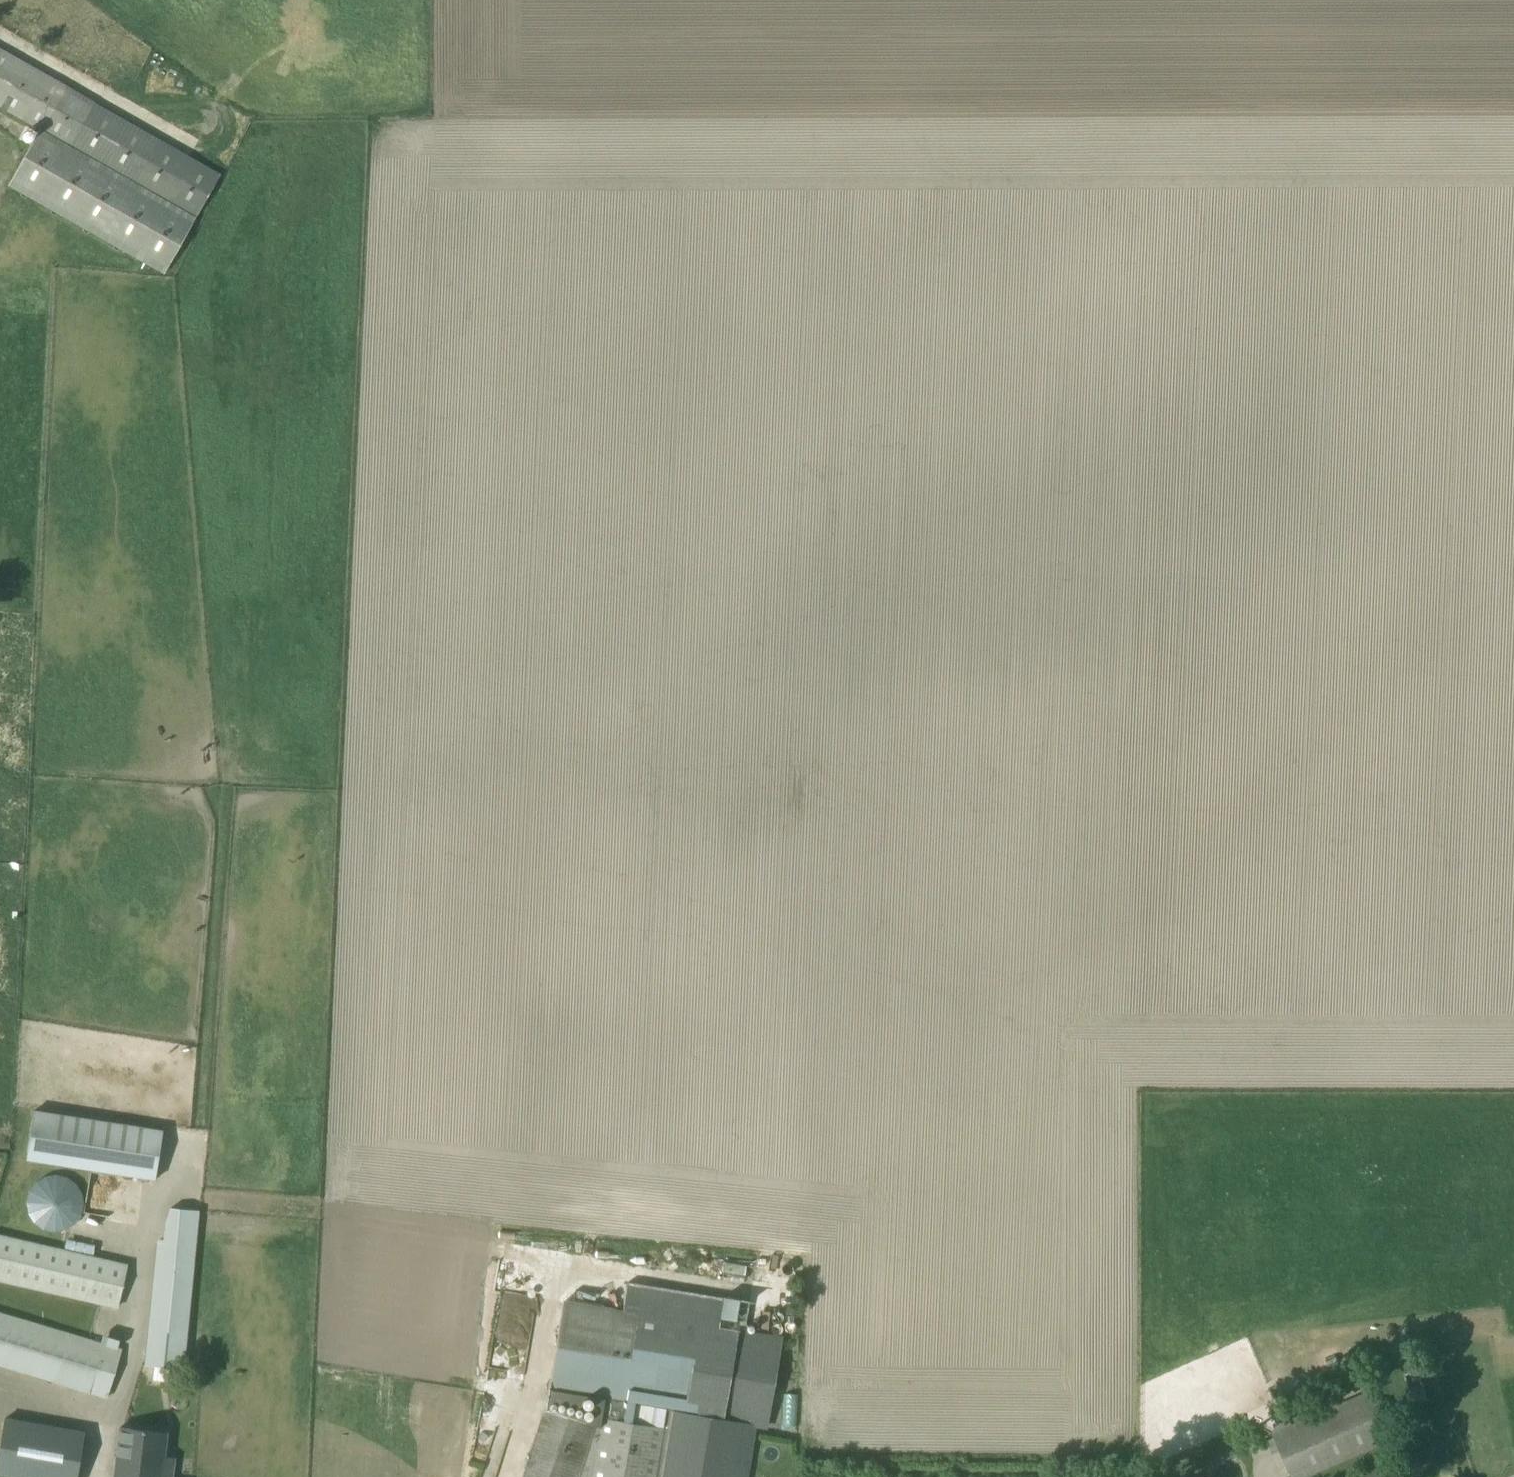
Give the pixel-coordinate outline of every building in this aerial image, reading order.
[(0,50),(0,105),(40,127),(8,185),(163,273),(219,173),(158,139),(0,50)] [(162,1130),(33,1110),(26,1159),(154,1179),(162,1130)] [(23,1213),(67,1236),(90,1193),(46,1169),(23,1213)] [(157,1241),(145,1364),(183,1368),(198,1210),(170,1207),(167,1242),(157,1241)] [(116,1307),(126,1265),(0,1235),(0,1280),(116,1307)] [(754,1425),(765,1427),(780,1337),(744,1331),(749,1301),(634,1282),(633,1283),(627,1282),(622,1309),(563,1300),(546,1407),(523,1476),(746,1476),(754,1425)] [(120,1350),(0,1314),(0,1364),(107,1396),(120,1350)] [(1273,1435),(1274,1437),(1266,1441),(1271,1453),(1279,1450),(1291,1476),(1300,1476),(1392,1435),(1373,1391),(1273,1435)] [(0,1446),(0,1474),(18,1476),(76,1476),(84,1432),(5,1418),(0,1446)] [(115,1471),(163,1476),(172,1476),(174,1458),(163,1457),(166,1433),(119,1427),(115,1471)]
